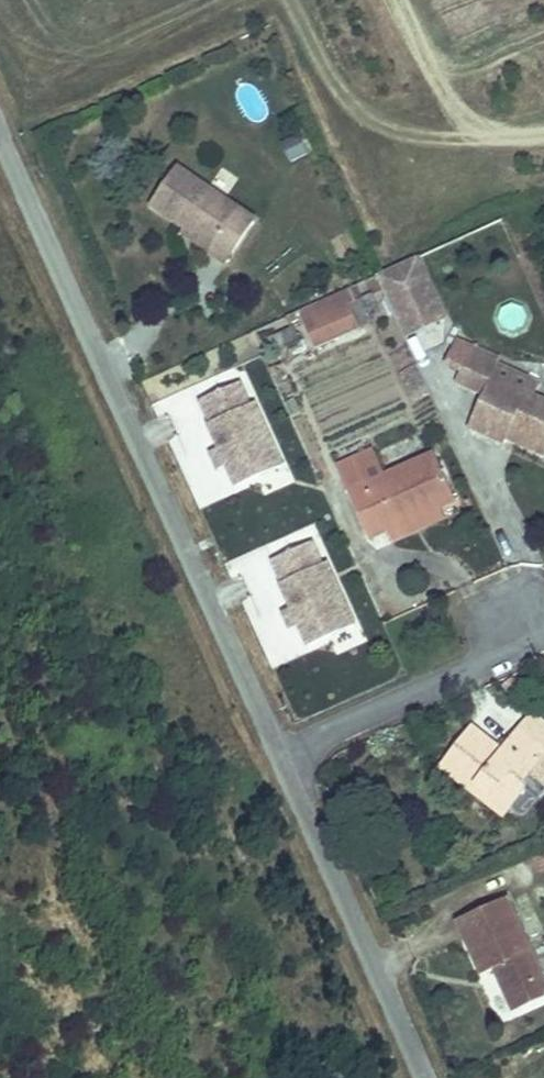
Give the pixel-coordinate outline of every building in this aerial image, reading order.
[(281,142),(291,163),(310,153),(299,133),(281,142)] [(220,199),(201,186),(172,166),(146,203),(205,244),(201,250),(219,261),(249,219),(220,199)] [(423,258),(379,278),(407,337),(450,316),(423,258)] [(349,290),(301,311),(319,350),(362,331),(349,302),(354,300),(349,290)] [(457,376),(485,388),(471,421),(501,433),(505,424),(543,441),(543,398),(492,376),(500,354),(473,342),(457,376)] [(241,381),(199,399),(220,447),(209,452),(217,468),(224,465),(234,487),(286,464),(257,399),(251,402),(241,381)] [(336,465),(347,489),(382,473),(371,450),(336,465)] [(382,473),(347,489),(368,533),(383,526),(440,500),(453,494),(433,450),(382,473)] [(440,500),(383,526),(389,542),(447,516),(440,500)] [(315,541),(272,560),(293,607),(283,612),(290,629),(298,626),(307,647),(359,624),(331,560),(325,563),(315,541)] [(515,731),(543,753),(543,727),(527,714),(515,731)] [(515,731),(499,751),(474,731),(472,734),(466,730),(436,767),(460,786),(473,785),(509,812),(526,788),(522,785),(543,755),(543,753),(515,731)] [(502,897),(454,918),(479,969),(490,965),(509,1008),(543,990),(502,897)]
